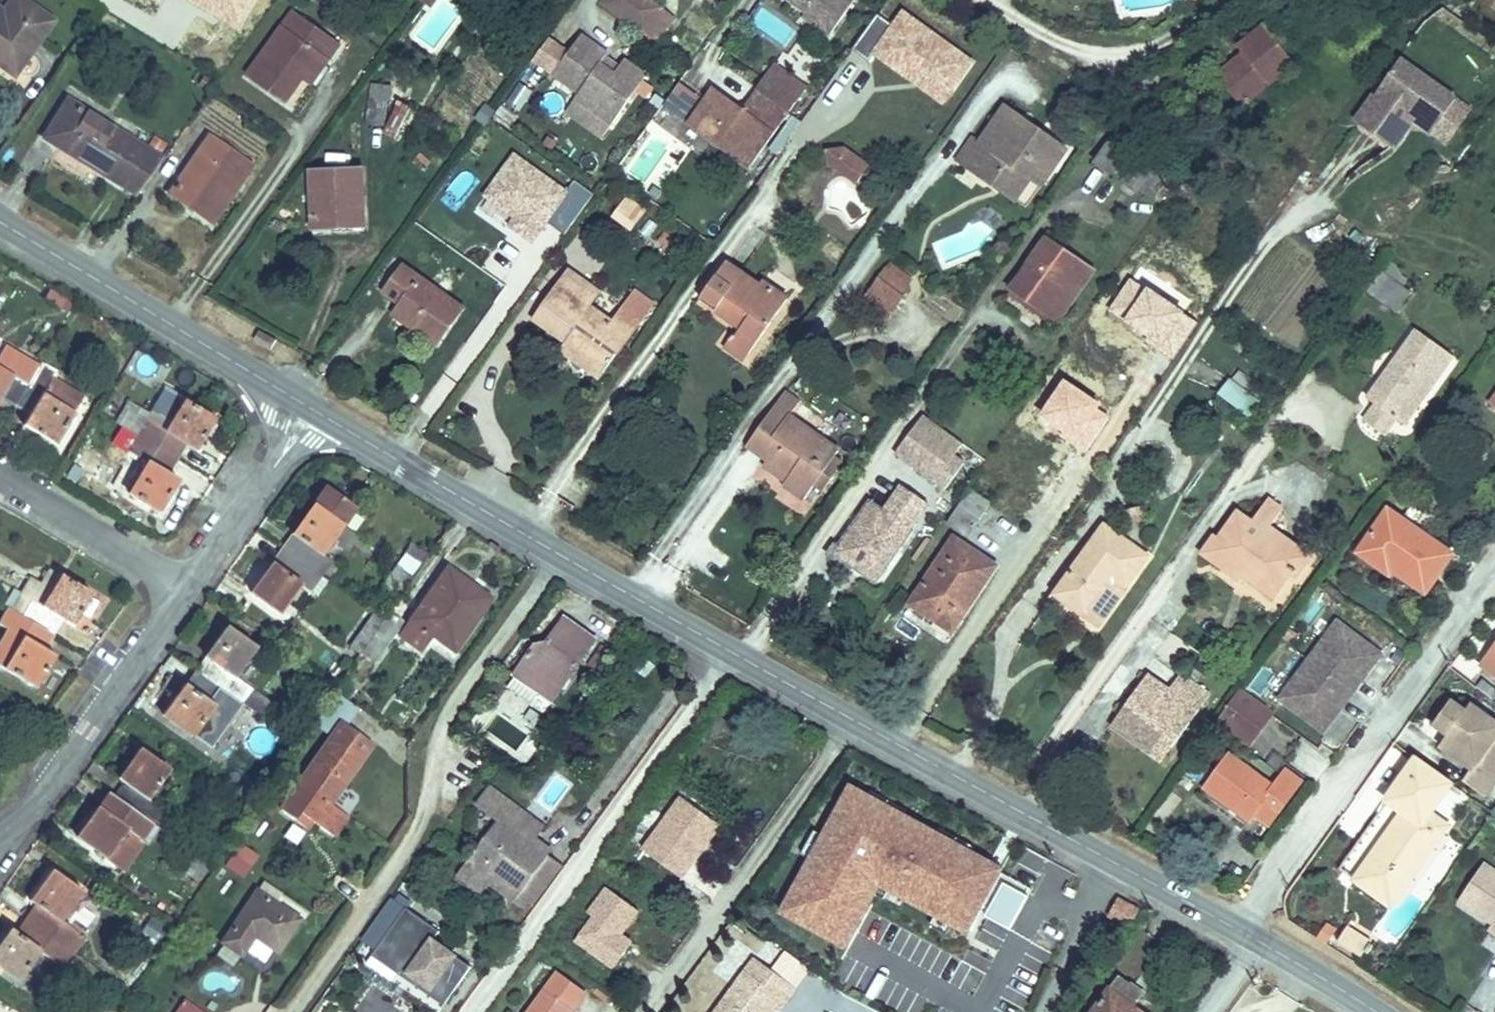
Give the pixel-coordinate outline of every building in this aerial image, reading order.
[(3,13),(19,24),(32,7),(22,0),(12,0),(3,13)] [(605,3),(646,33),(664,8),(652,0),(608,0),(605,3)] [(852,0),(786,0),(805,14),(832,32),(854,1),(852,0)] [(0,11),(0,59),(17,71),(52,21),(32,7),(19,24),(3,13),(0,11)] [(675,17),(664,8),(646,33),(657,42),(675,17)] [(340,44),(294,11),(247,77),(285,104),(304,79),(321,54),(329,59),(340,44)] [(894,25),(878,14),(853,49),(870,62),(875,54),(914,81),(923,69),(952,90),(972,61),(903,13),(894,25)] [(832,32),(805,14),(802,18),(829,37),(832,32)] [(1296,63),(1264,24),(1238,46),(1243,53),(1216,75),(1242,107),(1296,63)] [(576,99),(612,125),(647,76),(625,60),(620,67),(615,73),(602,64),(606,57),(609,54),(582,35),(553,75),(579,93),(576,99)] [(321,54),(304,79),(311,84),(329,59),(321,54)] [(620,67),(606,57),(602,64),(615,73),(620,67)] [(1457,100),(1400,60),(1356,122),(1393,149),(1411,124),(1421,126),(1432,134),(1457,100)] [(774,64),(757,89),(790,113),(807,88),(774,64)] [(923,69),(914,81),(943,102),(952,90),(923,69)] [(405,83),(393,81),(392,88),(392,89),(404,90),(405,83)] [(505,103),(518,111),(531,92),(518,83),(505,103)] [(684,119),(700,98),(680,83),(664,105),(684,119)] [(372,85),(367,124),(384,126),(388,100),(390,100),(392,89),(392,88),(383,86),(372,85)] [(750,168),(790,113),(757,89),(743,109),(712,87),(688,122),(750,168)] [(612,125),(576,99),(566,113),(602,138),(612,125)] [(137,195),(162,159),(68,100),(44,138),(137,195)] [(1470,109),(1457,100),(1432,134),(1446,144),(1470,109)] [(395,139),(410,108),(399,102),(384,133),(395,139)] [(966,166),(994,185),(1010,163),(1030,177),(1042,185),(1067,150),(1045,135),(1042,139),(1037,135),(1040,131),(1006,108),(981,143),(966,166)] [(252,166),(209,136),(169,194),(212,223),(252,166)] [(1095,163),(1138,192),(1156,166),(1114,136),(1095,163)] [(973,137),(958,160),(966,166),(981,143),(973,137)] [(844,148),(827,151),(830,166),(836,165),(841,165),(841,163),(846,163),(844,148)] [(869,166),(844,148),(846,163),(841,163),(841,165),(836,165),(859,181),(869,166)] [(534,242),(548,222),(568,236),(597,195),(577,181),(569,192),(517,155),(487,196),(518,218),(512,226),(534,242)] [(1010,163),(994,185),(1014,200),(1030,177),(1010,163)] [(334,221),(364,220),(362,171),(312,173),(315,228),(334,227),(334,221)] [(628,199),(625,203),(641,215),(644,211),(628,199)] [(625,203),(616,216),(632,227),(641,215),(625,203)] [(364,232),(364,220),(334,221),(334,227),(334,233),(364,232)] [(671,239),(665,235),(662,240),(667,244),(671,239)] [(1093,271),(1047,239),(1013,290),(1059,321),(1093,271)] [(726,263),(700,299),(741,328),(732,341),(750,354),(788,299),(762,281),(759,286),(726,263)] [(904,274),(891,265),(886,272),(899,281),(904,274)] [(462,309),(403,267),(385,293),(402,305),(395,315),(437,345),(462,309)] [(597,292),(568,271),(535,319),(568,342),(570,339),(577,345),(572,352),(603,374),(652,304),(634,291),(612,322),(588,305),(597,292)] [(912,280),(904,274),(899,281),(886,272),(885,271),(885,272),(908,289),(909,288),(907,287),(912,280)] [(908,289),(885,272),(863,302),(886,319),(908,289)] [(1412,292),(1383,272),(1368,293),(1397,313),(1412,292)] [(67,314),(73,303),(49,289),(43,299),(67,314)] [(1454,357),(1417,330),(1393,363),(1396,366),(1388,377),(1385,374),(1367,398),(1376,405),(1396,419),(1404,425),(1454,357)] [(261,332),(254,343),(270,353),(278,341),(261,332)] [(577,345),(570,339),(568,342),(561,351),(600,378),(603,374),(572,352),(577,345)] [(750,354),(732,341),(728,347),(746,360),(750,354)] [(42,362),(16,346),(2,370),(0,368),(0,397),(1,396),(16,405),(42,362)] [(57,372),(42,362),(16,405),(31,414),(29,416),(39,422),(33,431),(55,445),(74,413),(44,395),(57,372)] [(1393,363),(1385,374),(1388,377),(1396,366),(1393,363)] [(1247,418),(1260,401),(1229,378),(1217,395),(1247,418)] [(44,395),(74,413),(83,399),(52,380),(44,395)] [(149,414),(137,435),(175,458),(184,443),(196,450),(215,419),(165,388),(149,414)] [(785,393),(759,429),(773,438),(761,455),(771,462),(791,476),(786,483),(784,485),(805,499),(815,485),(823,491),(842,463),(834,458),(839,451),(790,416),(799,403),(785,393)] [(128,401),(115,422),(137,435),(149,414),(128,401)] [(1396,419),(1376,405),(1364,421),(1384,436),(1396,419)] [(937,443),(918,469),(946,489),(965,464),(954,456),(963,444),(924,415),(915,427),(937,443)] [(24,426),(33,431),(39,422),(29,416),(24,426)] [(915,427),(896,453),(918,469),(937,443),(915,427)] [(773,438),(759,429),(748,445),(761,455),(773,438)] [(175,458),(137,435),(127,451),(146,462),(127,493),(158,512),(172,490),(162,484),(168,475),(166,474),(175,458)] [(791,476),(771,462),(766,469),(786,483),(791,476)] [(177,481),(168,475),(162,484),(172,490),(177,481)] [(325,487),(292,534),(298,538),(287,553),(320,576),(331,560),(323,554),(355,508),(325,487)] [(969,490),(947,524),(967,537),(989,503),(969,490)] [(1238,579),(1242,576),(1249,570),(1278,591),(1291,573),(1296,576),(1309,557),(1269,529),(1283,509),(1268,499),(1251,522),(1238,513),(1219,541),(1214,537),(1202,553),(1238,579)] [(910,531),(870,503),(835,553),(855,567),(859,561),(880,575),(910,531)] [(1453,554),(1388,510),(1358,553),(1382,570),(1386,565),(1426,593),(1453,554)] [(1147,556),(1104,526),(1055,595),(1085,616),(1113,577),(1125,586),(1147,556)] [(282,549),(287,553),(298,538),(292,534),(282,549)] [(996,566),(954,538),(910,604),(952,632),(996,566)] [(397,597),(427,554),(413,544),(383,587),(397,597)] [(277,567),(287,553),(282,549),(271,563),(277,567)] [(320,576),(287,553),(277,567),(271,563),(250,593),(271,607),(277,598),(287,605),(301,585),(309,592),(320,576)] [(875,581),(880,575),(859,561),(855,567),(875,581)] [(472,585),(448,568),(441,578),(465,595),(472,585)] [(1249,570),(1242,576),(1273,598),(1278,591),(1249,570)] [(29,579),(11,609),(52,634),(61,618),(64,620),(69,610),(79,616),(92,594),(60,575),(58,579),(48,573),(40,586),(29,579)] [(327,581),(320,576),(309,592),(316,596),(327,581)] [(1113,577),(1085,616),(1098,625),(1125,586),(1113,577)] [(491,598),(472,585),(465,595),(441,578),(400,636),(421,650),(431,635),(454,651),(491,598)] [(280,614),(287,605),(277,598),(271,607),(280,614)] [(11,609),(8,607),(0,621),(0,625),(7,629),(0,641),(0,666),(36,687),(49,666),(39,660),(45,651),(43,649),(52,634),(11,609)] [(69,610),(64,620),(73,625),(79,616),(69,610)] [(403,621),(389,612),(383,620),(361,652),(374,662),(403,621)] [(383,620),(374,614),(351,645),(361,652),(383,620)] [(596,639),(564,617),(548,642),(555,647),(551,654),(536,644),(515,675),(516,676),(553,702),(596,639)] [(1366,676),(1382,654),(1337,621),(1308,660),(1349,690),(1362,673),(1366,676)] [(226,626),(205,656),(211,660),(200,674),(242,704),(253,689),(235,676),(250,657),(241,650),(247,641),(226,626)] [(258,645),(249,639),(247,641),(241,650),(250,657),(258,645)] [(548,642),(536,644),(551,654),(555,647),(548,642)] [(1494,674),(1494,648),(1483,665),(1494,674)] [(55,656),(45,651),(39,660),(49,666),(55,656)] [(205,656),(195,670),(200,674),(211,660),(205,656)] [(1336,708),(1349,690),(1308,660),(1279,699),(1324,732),(1340,711),(1336,708)] [(242,704),(195,670),(163,715),(211,748),(242,704)] [(1169,690),(1148,675),(1112,727),(1137,744),(1147,730),(1173,748),(1211,694),(1181,673),(1169,690)] [(1349,690),(1353,693),(1366,676),(1362,673),(1349,690)] [(552,701),(516,676),(508,688),(544,712),(552,701)] [(1494,697),(1494,690),(1482,680),(1477,687),(1493,699),(1494,697)] [(280,708),(253,689),(242,704),(269,723),(280,708)] [(1336,708),(1340,711),(1353,693),(1349,690),(1336,708)] [(358,708),(334,691),(312,723),(328,734),(340,717),(348,723),(358,708)] [(1269,713),(1238,691),(1217,721),(1248,743),(1269,713)] [(1485,797),(1494,782),(1494,723),(1470,705),(1465,712),(1450,701),(1434,724),(1449,734),(1441,745),(1472,768),(1463,781),(1485,797)] [(523,720),(534,728),(542,716),(531,709),(523,720)] [(1339,746),(1359,723),(1347,712),(1326,735),(1339,746)] [(370,745),(341,724),(300,782),(329,803),(370,745)] [(1173,748),(1147,730),(1137,744),(1163,762),(1173,748)] [(125,783),(115,798),(158,829),(169,813),(149,799),(163,779),(154,773),(161,764),(140,749),(118,779),(125,783)] [(1273,787),(1229,755),(1205,788),(1250,821),(1254,816),(1266,800),(1280,810),(1301,782),(1286,771),(1273,787)] [(1404,813),(1422,826),(1430,814),(1451,785),(1416,759),(1386,801),(1404,813)] [(170,770),(161,764),(154,773),(163,779),(170,770)] [(329,803),(300,782),(281,810),(296,821),(301,813),(315,823),(334,836),(348,816),(329,803)] [(528,816),(490,788),(477,805),(498,820),(459,873),(482,891),(489,882),(494,875),(520,894),(548,857),(515,833),(528,816)] [(105,812),(115,798),(108,793),(98,807),(105,812)] [(158,829),(115,798),(105,812),(98,807),(77,837),(124,870),(144,841),(149,844),(159,829),(158,829)] [(718,823),(683,798),(644,851),(681,878),(691,864),(685,860),(698,842),(702,844),(718,823)] [(1268,826),(1280,810),(1266,800),(1254,816),(1268,826)] [(806,830),(822,841),(837,821),(821,809),(806,830)] [(315,823),(301,813),(296,821),(309,830),(315,823)] [(1448,826),(1430,814),(1422,826),(1404,813),(1355,880),(1391,906),(1448,826)] [(543,827),(528,816),(515,833),(548,857),(551,853),(534,840),(543,827)] [(883,831),(862,816),(820,874),(854,898),(858,892),(867,880),(896,901),(891,908),(927,934),(961,888),(925,861),(913,877),(910,881),(868,851),(871,847),(883,831)] [(702,844),(698,842),(685,860),(691,864),(704,846),(702,844)] [(225,865),(241,877),(257,856),(241,844),(225,865)] [(913,877),(871,847),(868,851),(910,881),(913,877)] [(209,864),(195,855),(184,871),(197,881),(209,864)] [(561,866),(548,857),(520,894),(533,904),(561,866)] [(1493,924),(1494,925),(1494,871),(1484,864),(1459,901),(1493,924)] [(38,906),(28,920),(72,951),(83,936),(61,921),(75,901),(66,895),(73,885),(52,870),(31,900),(38,906)] [(515,901),(520,894),(494,875),(489,882),(515,901)] [(867,880),(858,892),(887,913),(891,908),(896,901),(867,880)] [(282,894),(263,881),(222,942),(241,955),(246,948),(254,937),(277,952),(299,919),(275,904),(282,894)] [(82,892),(73,885),(66,895),(75,901),(82,892)] [(1065,895),(1072,898),(1075,890),(1068,887),(1065,895)] [(399,895),(395,900),(407,909),(411,903),(399,895)] [(1116,897),(1106,918),(1128,929),(1138,908),(1116,897)] [(376,950),(420,981),(416,986),(444,1006),(471,967),(433,941),(440,932),(407,909),(395,900),(392,898),(371,927),(386,937),(376,950)] [(614,968),(632,943),(596,917),(578,942),(614,968)] [(28,920),(18,934),(10,929),(0,944),(0,967),(10,974),(17,965),(25,971),(40,951),(61,967),(72,951),(28,920)] [(1318,936),(1328,942),(1336,931),(1327,924),(1318,936)] [(362,940),(376,950),(386,937),(371,927),(362,940)] [(1346,928),(1338,942),(1362,957),(1370,943),(1346,928)] [(264,960),(271,948),(254,937),(246,948),(264,960)] [(420,981),(376,950),(372,956),(416,986),(420,981)] [(808,971),(784,953),(771,971),(795,989),(808,971)] [(754,959),(745,973),(761,984),(771,971),(754,959)] [(19,980),(25,971),(17,965),(10,974),(19,980)] [(795,989),(771,971),(761,984),(745,973),(716,1011),(771,1011),(780,1000),(785,1004),(796,990),(795,989)] [(586,993),(557,972),(544,989),(574,1011),(586,993)] [(1119,977),(1110,989),(1134,1007),(1143,995),(1119,977)] [(544,989),(528,1011),(573,1011),(574,1011),(544,989)] [(1094,1011),(1141,1011),(1134,1007),(1110,989),(1094,1011)] [(780,1000),(771,1011),(779,1011),(785,1004),(780,1000)] [(177,1011),(198,1011),(183,1002),(177,1011)] [(980,1003),(972,1011),(994,1011),(980,1003)]
